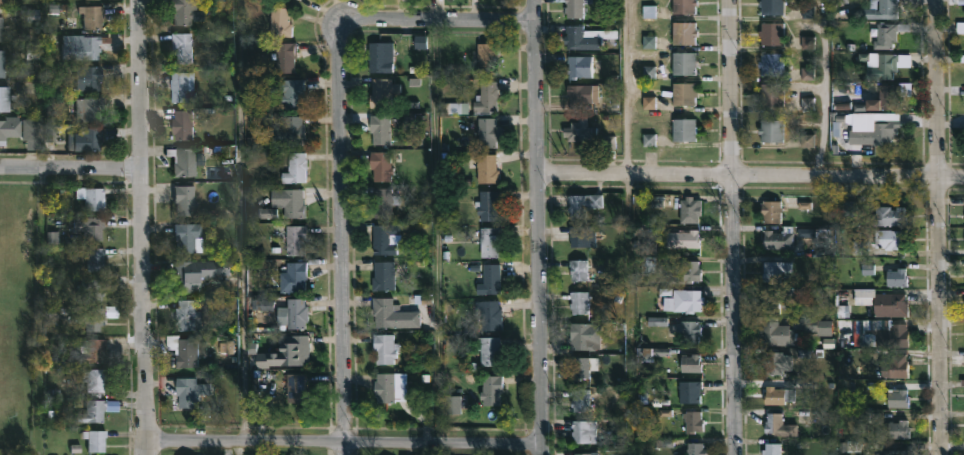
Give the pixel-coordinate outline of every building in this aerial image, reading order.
[(172,12),(172,0),(196,0),(196,12),(191,12),(192,25),(174,25),(174,12),(172,12)] [(565,6),(564,0),(589,0),(589,2),(582,2),(582,18),(565,18),(565,13),(563,13),(563,6),(565,6)] [(671,13),(672,0),(696,0),(696,6),(694,6),(694,14),(671,13)] [(757,14),(757,0),(783,0),(783,14),(757,14)] [(878,9),(878,0),(896,0),(896,18),(874,18),(874,9),(878,9)] [(103,6),(104,22),(102,22),(102,30),(83,30),(83,13),(78,13),(78,7),(103,6)] [(289,15),(290,37),(268,36),(269,19),(265,19),(266,14),(269,14),(269,6),(290,7),(289,15)] [(956,21),(963,21),(963,33),(956,33),(956,21)] [(694,22),(694,31),(696,31),(696,37),(694,37),(694,45),(672,45),(672,22),(694,22)] [(783,35),(783,45),(760,45),(760,37),(758,37),(758,30),(761,30),(761,22),(783,23),(783,35)] [(893,41),(892,49),(873,48),(873,40),(876,40),(876,23),(909,23),(909,30),(896,30),(896,41),(893,41)] [(584,25),(584,30),(618,30),(618,38),(603,38),(603,49),(568,48),(568,44),(565,44),(565,35),(568,35),(568,32),(566,32),(566,25),(584,25)] [(195,34),(194,63),(176,63),(176,51),(174,51),(174,33),(195,34)] [(87,35),(87,37),(112,37),(112,43),(101,43),(101,60),(74,60),(74,44),(64,44),(64,36),(87,35)] [(391,72),(367,72),(367,42),(391,42),(391,72)] [(295,72),(273,72),(272,43),(294,43),(295,72)] [(495,75),(475,75),(475,43),(495,43),(495,75)] [(694,52),(694,60),(697,60),(697,67),(694,67),(694,75),(672,75),(672,63),(666,62),(667,52),(694,52)] [(785,55),(785,75),(762,75),(762,67),(759,67),(759,61),(762,61),(762,52),(785,53),(785,55)] [(891,79),(873,79),(873,70),(877,70),(877,53),(898,54),(896,71),(891,71),(891,79)] [(591,59),(590,77),(575,77),(575,79),(567,79),(567,74),(565,74),(566,66),(567,66),(567,63),(566,63),(566,55),(591,55),(591,59)] [(101,91),(77,91),(77,67),(103,67),(103,83),(101,83),(101,91)] [(194,71),(195,101),(173,102),(173,88),(171,88),(172,72),(194,71)] [(301,78),(301,97),(300,97),(300,110),(282,111),(282,103),(279,103),(278,95),(280,95),(280,91),(268,91),(268,82),(278,82),(278,79),(301,78)] [(390,78),(391,83),(399,83),(400,93),(390,94),(390,106),(370,107),(369,94),(372,94),(371,79),(390,78)] [(496,81),(496,111),(471,112),(470,101),(479,101),(479,82),(496,81)] [(696,82),(696,91),(698,91),(698,97),(697,97),(696,105),(674,104),(674,82),(696,82)] [(785,83),(785,105),(762,105),(762,99),(760,99),(761,83),(785,83)] [(600,91),(600,102),(570,103),(570,96),(568,96),(568,84),(600,84),(600,91)] [(897,110),(864,109),(864,99),(879,99),(879,84),(897,84),(897,110)] [(9,112),(0,112),(0,86),(8,86),(8,94),(9,112)] [(104,98),(104,109),(102,109),(102,122),(79,122),(78,99),(104,98)] [(196,130),(196,140),(178,140),(178,134),(176,134),(176,117),(178,117),(178,110),(196,110),(196,130)] [(389,127),(389,144),(371,144),(371,132),(369,132),(369,115),(389,114),(389,127)] [(301,117),(301,121),(302,121),(303,139),(299,139),(299,145),(270,145),(270,126),(276,125),(275,115),(301,115),(301,117)] [(495,125),(497,126),(496,141),(495,141),(495,149),(478,149),(478,136),(477,136),(478,118),(495,117),(495,125)] [(588,117),(588,127),(598,126),(598,144),(591,144),(591,141),(568,141),(568,137),(565,137),(565,127),(572,127),(571,121),(580,121),(580,117),(588,117)] [(8,146),(0,146),(0,118),(7,118),(7,121),(23,121),(23,137),(8,138),(8,146)] [(698,130),(698,133),(695,133),(695,141),(672,140),(672,118),(695,119),(695,126),(698,126),(698,130)] [(27,141),(24,141),(24,119),(44,120),(44,141),(27,141)] [(783,120),(782,142),(760,142),(760,134),(758,134),(758,127),(760,127),(760,119),(783,120)] [(883,142),(883,145),(848,144),(849,130),(873,130),(873,120),(900,120),(900,128),(897,128),(897,136),(891,136),(890,142),(883,142)] [(105,130),(104,143),(102,143),(102,151),(76,150),(76,135),(84,135),(84,127),(90,127),(90,129),(105,130)] [(197,148),(197,156),(205,156),(205,161),(198,161),(197,177),(177,177),(175,175),(176,156),(168,156),(168,149),(197,148)] [(390,151),(390,167),(393,167),(393,175),(390,175),(390,181),(372,181),(372,169),(370,169),(369,151),(390,151)] [(303,152),(303,155),(306,155),(306,168),(303,170),(303,183),(280,183),(280,163),(287,163),(287,152),(303,152)] [(495,162),(495,170),(498,170),(498,183),(476,184),(475,154),(495,154),(495,162)] [(88,186),(106,187),(106,210),(87,210),(86,198),(78,198),(77,186),(88,186)] [(192,195),(192,202),(195,202),(195,210),(192,210),(192,216),(174,216),(174,204),(172,204),(172,186),(193,186),(192,195)] [(390,204),(390,218),(372,218),(372,212),(369,212),(368,197),(372,196),(372,188),(390,188),(390,204)] [(301,189),(301,204),(304,204),(304,218),(282,218),(282,206),(275,207),(274,189),(301,189)] [(496,208),(496,221),(478,221),(478,215),(475,215),(475,208),(473,207),(473,201),(477,201),(477,191),(498,191),(498,208),(496,208)] [(584,208),(585,221),(569,222),(569,212),(567,212),(568,195),(600,194),(601,207),(584,208)] [(692,196),(692,199),(700,199),(700,216),(697,215),(697,223),(679,222),(679,199),(685,199),(685,196),(692,196)] [(780,201),(780,208),(781,208),(780,223),(762,223),(762,216),(760,215),(760,203),(762,203),(762,201),(780,201)] [(890,207),(890,210),(895,210),(895,207),(904,207),(904,211),(902,211),(902,214),(906,214),(906,225),(872,225),(872,214),(874,214),(875,207),(890,207)] [(96,216),(97,218),(105,218),(106,228),(103,228),(103,240),(86,240),(85,230),(75,230),(75,217),(96,216)] [(199,223),(200,253),(173,254),(173,251),(175,251),(174,242),(173,242),(172,225),(199,223)] [(397,224),(399,244),(395,244),(395,254),(372,255),(371,225),(397,224)] [(303,256),(285,256),(286,225),(306,225),(306,241),(303,241),(303,256)] [(594,225),(595,247),(570,248),(567,226),(594,225)] [(497,258),(479,258),(479,227),(500,228),(500,242),(497,242),(497,258)] [(698,239),(701,242),(701,248),(665,248),(665,232),(689,232),(689,230),(698,230),(698,239)] [(771,230),(771,231),(792,232),(792,248),(760,248),(760,240),(763,240),(763,230),(771,230)] [(892,230),(904,231),(903,250),(883,250),(883,247),(874,247),(874,230),(892,230)] [(106,254),(105,272),(89,272),(90,257),(86,257),(86,251),(89,251),(89,247),(107,247),(107,254),(106,254)] [(588,260),(588,281),(571,281),(571,266),(567,266),(567,260),(588,260)] [(779,278),(779,282),(771,282),(771,279),(763,279),(763,260),(790,260),(790,270),(780,270),(779,278)] [(200,293),(175,293),(175,262),(228,261),(228,275),(215,275),(215,277),(199,277),(200,293)] [(303,292),(278,292),(278,272),(285,272),(285,261),(305,262),(305,279),(303,279),(303,292)] [(384,291),(371,291),(371,277),(373,277),(373,261),(394,261),(395,290),(384,290),(384,291)] [(697,261),(697,269),(699,269),(699,281),(692,281),(692,284),(668,284),(668,264),(682,264),(682,261),(697,261)] [(499,275),(499,292),(475,293),(475,284),(473,284),(473,271),(482,271),(482,264),(499,264),(499,275)] [(904,267),(906,286),(885,285),(886,268),(890,268),(890,270),(895,270),(895,267),(904,267)] [(86,278),(90,279),(106,280),(106,287),(102,287),(103,297),(102,297),(101,302),(84,302),(84,293),(78,293),(78,285),(82,285),(82,277),(86,278)] [(704,297),(704,305),(700,305),(700,312),(693,312),(693,314),(685,314),(685,315),(676,315),(676,312),(662,311),(663,297),(672,297),(673,290),(700,291),(700,296),(704,297)] [(586,291),(587,300),(586,300),(586,314),(571,314),(571,309),(569,309),(569,303),(568,303),(568,299),(569,299),(569,292),(586,291)] [(883,291),(883,292),(903,292),(904,299),(906,299),(907,316),(873,316),(873,292),(883,291)] [(392,297),(392,304),(398,304),(398,311),(419,311),(419,327),(374,328),(374,315),(371,315),(371,297),(392,297)] [(305,305),(307,306),(307,323),(304,323),(304,329),(287,329),(286,299),(305,298),(305,305)] [(198,299),(198,310),(203,310),(203,323),(205,323),(205,334),(198,334),(198,329),(180,329),(180,324),(177,324),(177,307),(180,307),(180,299),(198,299)] [(497,306),(500,307),(500,323),(498,323),(498,329),(480,329),(479,299),(497,299),(497,306)] [(102,323),(102,326),(100,326),(100,333),(86,333),(86,324),(79,324),(79,312),(86,312),(86,308),(105,308),(105,323),(102,323)] [(830,319),(830,335),(817,334),(817,330),(802,330),(802,328),(794,328),(793,344),(769,343),(769,340),(761,340),(762,334),(758,334),(758,327),(762,327),(762,320),(777,320),(777,323),(787,324),(787,328),(791,328),(791,317),(830,319)] [(890,319),(890,323),(904,323),(905,329),(907,329),(908,346),(888,346),(888,329),(873,329),(873,327),(859,327),(859,319),(890,318),(890,319)] [(697,321),(697,322),(699,322),(699,334),(697,334),(697,342),(680,342),(681,331),(676,331),(676,322),(680,322),(680,319),(697,320),(697,321)] [(600,323),(599,350),(594,350),(594,354),(586,354),(586,350),(570,350),(570,344),(564,344),(564,338),(570,338),(570,323),(600,323)] [(307,364),(283,364),(283,354),(290,354),(290,333),(306,333),(307,364)] [(182,334),(182,338),(201,337),(201,339),(208,339),(208,355),(201,355),(201,366),(177,366),(176,354),(178,354),(178,348),(169,348),(169,334),(182,334)] [(392,334),(392,342),(397,342),(397,350),(395,350),(395,357),(392,357),(392,363),(374,363),(374,351),(372,351),(372,335),(392,334)] [(500,348),(500,364),(479,364),(478,349),(471,349),(470,336),(500,335),(500,348)] [(108,339),(108,354),(103,354),(103,362),(79,363),(79,352),(82,352),(82,345),(84,345),(85,339),(89,339),(89,338),(108,339)] [(782,352),(790,353),(790,369),(781,369),(781,373),(764,373),(764,365),(762,365),(764,350),(782,350),(782,352)] [(905,355),(905,359),(907,359),(907,376),(888,376),(888,359),(891,359),(891,353),(905,353),(905,355)] [(697,356),(697,360),(699,360),(699,372),(677,372),(678,356),(689,356),(689,354),(697,354),(697,356)] [(588,356),(589,367),(588,367),(588,380),(572,380),(572,371),(569,371),(570,356),(588,356)] [(106,387),(106,392),(89,392),(89,387),(84,387),(84,368),(108,368),(108,379),(106,378),(106,387)] [(304,401),(286,401),(285,372),(304,371),(304,401)] [(404,373),(404,400),(393,400),(393,403),(375,403),(375,397),(372,397),(372,381),(374,381),(374,373),(404,373)] [(499,389),(499,404),(481,404),(481,398),(477,398),(476,384),(481,384),(481,374),(501,374),(501,389),(499,389)] [(199,376),(199,382),(209,382),(209,379),(215,379),(215,393),(201,393),(202,400),(199,400),(199,407),(181,407),(181,394),(179,394),(179,377),(199,376)] [(699,387),(700,401),(678,401),(678,379),(701,379),(701,387),(699,387)] [(879,381),(879,387),(887,387),(887,388),(892,388),(892,391),(898,391),(898,388),(907,388),(908,406),(887,406),(887,399),(878,399),(878,388),(866,388),(866,381),(879,381)] [(788,386),(788,389),(793,389),(794,399),(787,400),(787,403),(765,403),(764,384),(788,384),(788,386)] [(589,387),(589,410),(573,410),(572,405),(571,405),(571,398),(572,398),(571,388),(589,387)] [(462,416),(462,397),(445,397),(445,416),(462,416)] [(105,422),(79,422),(79,413),(88,413),(88,400),(108,399),(108,410),(105,410),(105,422)] [(699,411),(699,418),(701,418),(701,430),(692,430),(692,433),(684,433),(684,421),(683,421),(683,417),(680,417),(680,412),(684,412),(684,410),(699,411)] [(783,415),(783,422),(797,423),(796,435),(777,434),(777,432),(764,431),(764,420),(766,420),(767,411),(776,412),(776,414),(783,415)] [(596,419),(596,442),(574,442),(574,437),(572,437),(572,430),(574,430),(574,427),(572,427),(572,419),(596,419)] [(907,419),(907,433),(908,434),(908,438),(887,437),(887,422),(889,422),(889,420),(892,420),(892,422),(899,422),(899,419),(907,419)] [(109,435),(107,437),(106,452),(90,451),(90,430),(109,430),(109,435)] [(705,447),(704,454),(685,454),(686,441),(701,442),(701,447),(705,447)] [(780,442),(779,454),(761,454),(761,448),(764,448),(764,442),(780,442)] [(840,443),(840,454),(862,454),(862,443),(840,443)]
